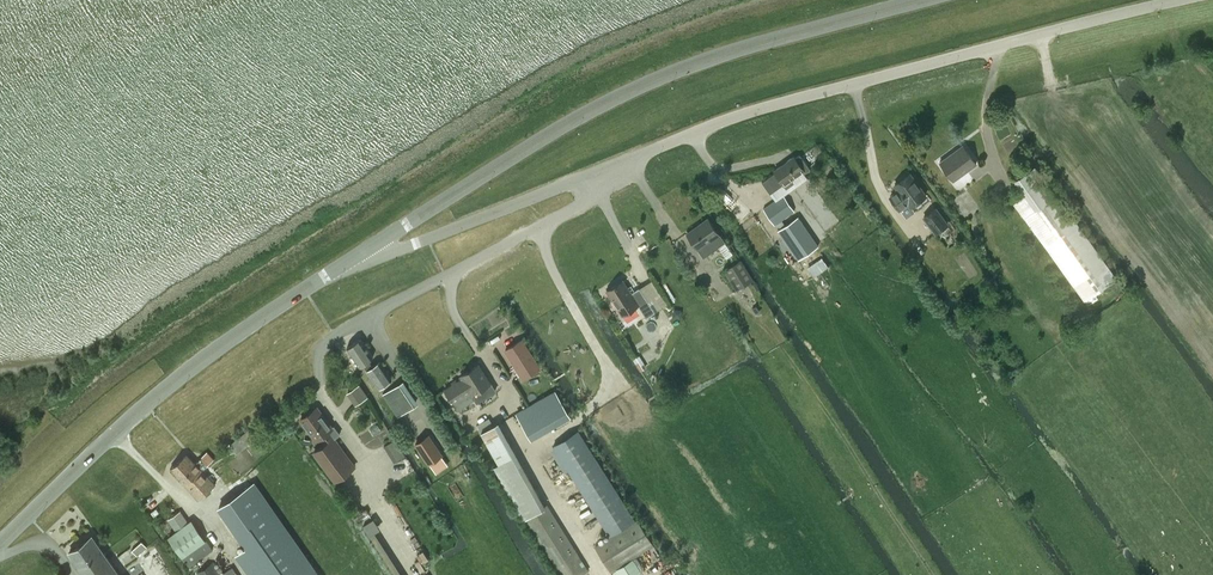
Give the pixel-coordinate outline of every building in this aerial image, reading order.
[(954,181),(977,163),(963,145),(940,162),(954,181)] [(776,171),(762,181),(770,192),(784,183),(787,187),(794,183),(791,179),(802,171),(804,173),(809,169),(799,155),(795,157),(794,155),(785,161),(786,162),(782,165),(781,164),(774,169),(776,171)] [(1085,301),(1116,279),(1056,195),(1055,195),(1034,166),(1015,180),(1022,190),(1011,197),(1085,301)] [(911,205),(926,194),(910,173),(895,184),(899,190),(890,196),(900,208),(908,202),(911,205)] [(794,210),(783,194),(763,208),(774,225),(794,210)] [(935,232),(947,224),(936,208),(924,216),(935,232)] [(778,230),(795,255),(798,259),(818,245),(815,241),(798,216),(778,230)] [(708,217),(687,233),(699,249),(704,256),(725,241),(720,233),(708,217)] [(737,290),(753,280),(741,260),(725,269),(737,290)] [(647,317),(655,311),(640,287),(632,293),(623,280),(608,290),(623,314),(639,304),(647,317)] [(360,365),(373,356),(361,338),(348,347),(360,365)] [(522,339),(505,350),(519,371),(535,361),(522,339)] [(640,371),(641,371),(647,367),(639,355),(633,359),(640,371)] [(363,363),(379,387),(392,378),(380,361),(373,365),(369,359),(363,363)] [(445,389),(455,404),(457,408),(475,397),(477,401),(496,390),(479,363),(463,373),(465,377),(445,389)] [(400,382),(383,394),(398,416),(415,404),(400,382)] [(360,384),(349,392),(357,403),(367,395),(360,384)] [(528,405),(516,412),(530,436),(542,429),(528,405)] [(334,438),(340,434),(334,426),(332,427),(317,407),(301,419),(316,440),(321,436),(326,443),(315,452),(336,481),(355,467),(334,438)] [(495,468),(526,517),(546,504),(498,422),(481,432),(500,465),(495,468)] [(259,435),(252,425),(229,443),(237,453),(259,435)] [(414,443),(428,464),(429,465),(430,464),(442,455),(443,455),(443,454),(431,436),(428,433),(419,440),(414,443)] [(171,468),(184,483),(199,500),(216,485),(203,470),(208,466),(206,463),(213,457),(208,453),(196,463),(187,453),(171,468)] [(234,508),(265,554),(257,560),(267,574),(316,574),(263,491),(234,508)] [(547,504),(526,517),(558,568),(579,554),(547,504)] [(183,555),(184,554),(206,539),(192,520),(189,522),(181,510),(169,518),(177,530),(169,536),(183,555)] [(612,571),(653,545),(637,520),(596,546),(612,571)] [(93,536),(69,552),(86,574),(121,574),(93,536)] [(184,557),(184,558),(190,565),(213,549),(207,540),(184,557)] [(137,555),(147,546),(142,541),(132,550),(137,555)] [(222,572),(215,561),(197,572),(199,574),(238,574),(232,566),(222,572)]
